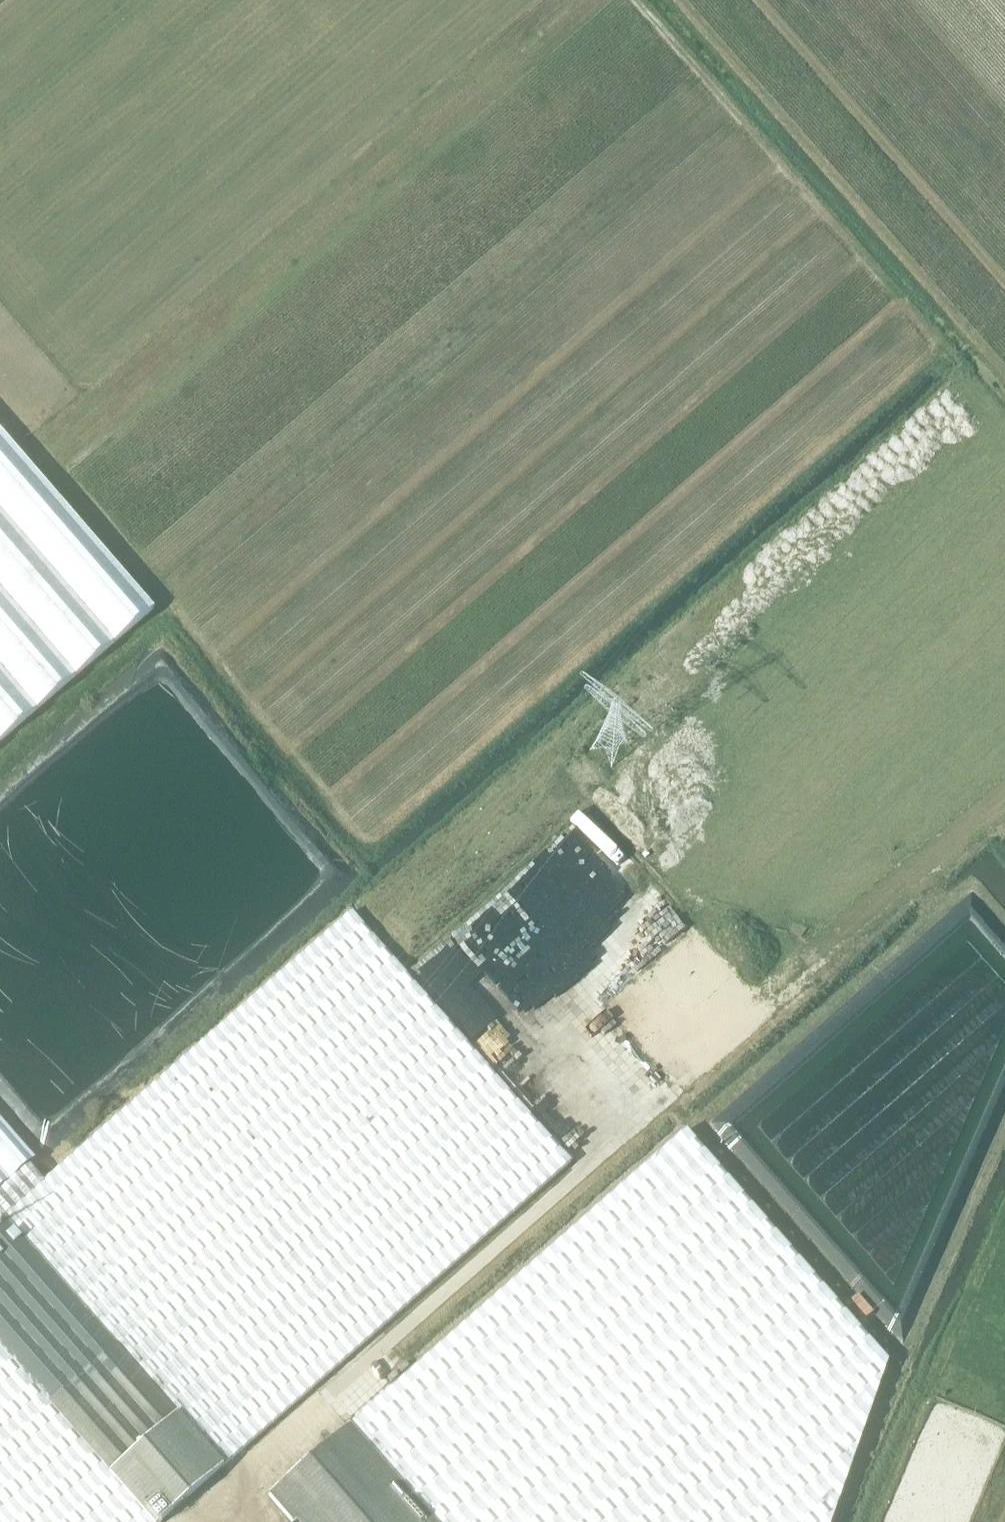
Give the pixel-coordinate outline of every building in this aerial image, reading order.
[(159,606),(162,603),(59,483),(42,470),(0,422),(0,743),(159,606)] [(149,1521),(160,1521),(230,1462),(226,1458),(569,1162),(447,1021),(404,970),(352,911),(45,1182),(41,1177),(35,1171),(33,1169),(23,1157),(0,1177),(0,1352),(149,1521)] [(23,1157),(25,1155),(0,1126),(0,1177),(23,1157)] [(890,1363),(687,1131),(684,1134),(418,1367),(270,1496),(293,1521),(834,1521),(890,1363)] [(0,1352),(0,1521),(149,1521),(0,1352)]
